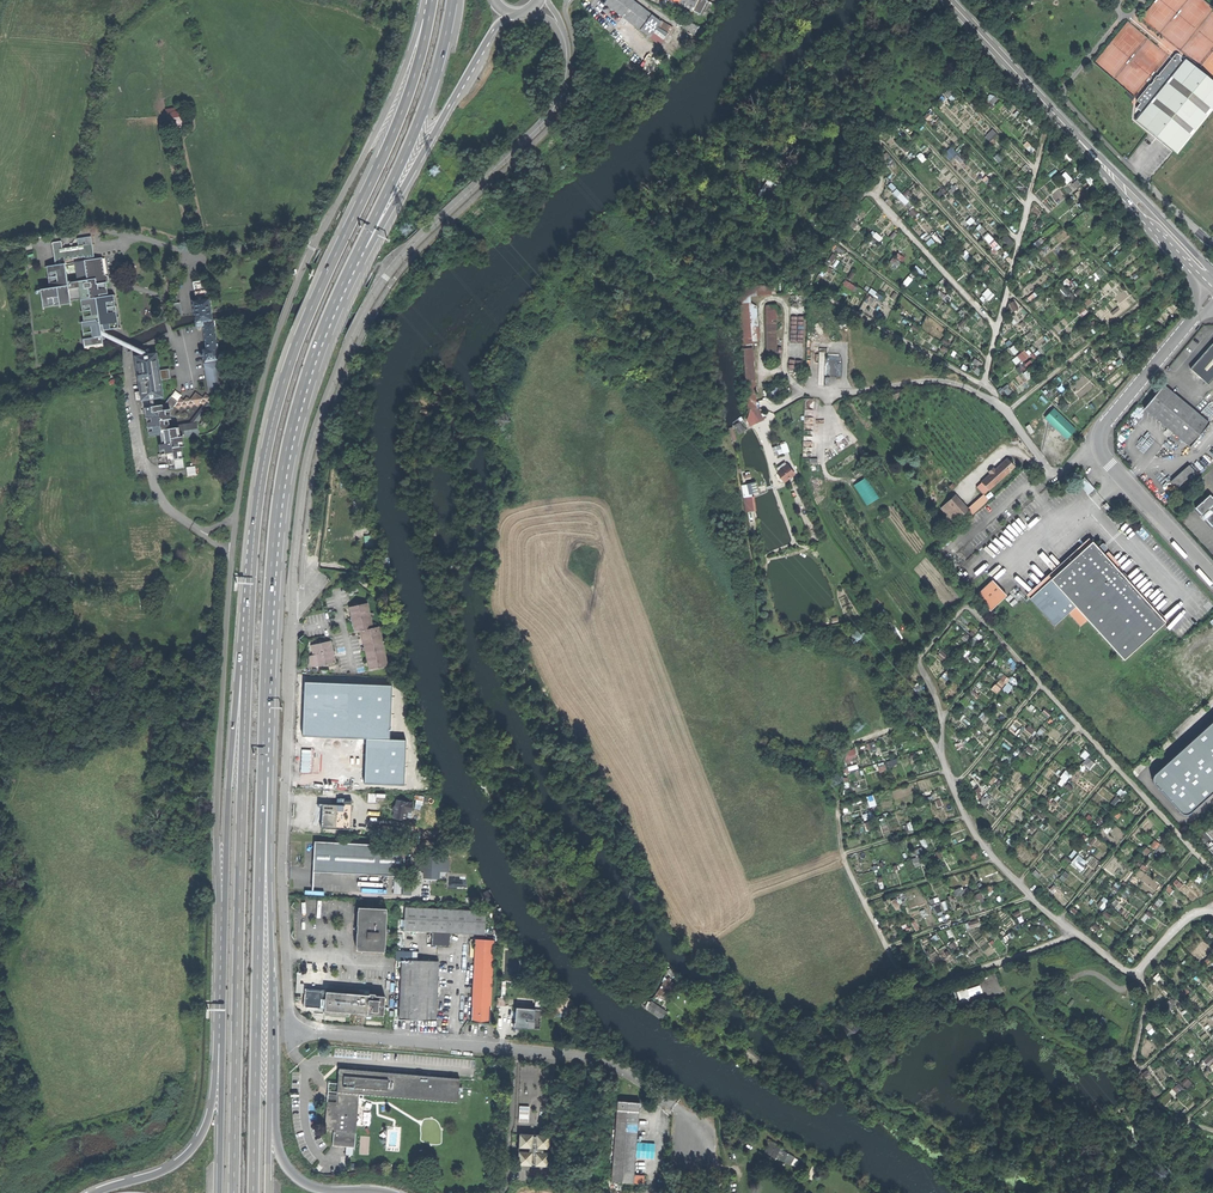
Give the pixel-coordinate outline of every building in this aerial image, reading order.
[(605,4),(642,30),(653,15),(632,0),(608,0),(605,4)] [(693,11),(699,0),(670,0),(693,11)] [(681,26),(697,35),(701,28),(686,19),(681,26)] [(1212,111),(1212,82),(1177,53),(1174,56),(1138,101),(1141,103),(1137,108),(1141,112),(1135,119),(1178,154),(1212,111)] [(179,111),(167,113),(169,124),(181,122),(179,111)] [(986,137),(990,141),(997,133),(993,129),(986,137)] [(1028,141),(1024,144),(1031,152),(1035,149),(1028,141)] [(950,160),(957,153),(951,147),(944,154),(950,160)] [(1063,175),(1069,182),(1072,179),(1066,172),(1063,175)] [(80,240),(81,247),(94,245),(93,238),(80,240)] [(55,242),(56,250),(66,249),(65,241),(55,242)] [(43,289),(45,305),(71,301),(70,299),(79,298),(80,302),(83,301),(86,301),(88,322),(86,322),(88,340),(104,337),(103,330),(105,329),(105,332),(118,330),(113,297),(104,299),(104,296),(107,295),(106,285),(109,284),(108,279),(103,279),(101,260),(96,261),(94,245),(81,247),(66,249),(56,250),(58,265),(52,265),(55,287),(43,289)] [(834,263),(838,256),(833,253),(829,260),(834,263)] [(917,265),(914,268),(919,274),(922,271),(917,265)] [(906,287),(913,279),(909,276),(902,284),(906,287)] [(194,282),(195,292),(204,290),(204,289),(203,285),(203,280),(194,282)] [(751,341),(759,341),(756,307),(750,303),(750,296),(771,294),(770,285),(740,288),(741,297),(739,298),(743,342),(751,341)] [(989,288),(983,293),(989,300),(995,294),(989,288)] [(195,292),(196,300),(210,298),(209,289),(204,289),(204,290),(195,292)] [(196,300),(192,300),(194,312),(195,311),(195,314),(196,323),(203,322),(212,320),(212,317),(211,313),(211,310),(212,310),(210,298),(196,300)] [(1009,304),(1014,310),(1019,307),(1014,300),(1009,304)] [(173,316),(182,315),(180,303),(172,304),(173,316)] [(767,354),(776,353),(776,305),(766,305),(767,354)] [(804,334),(804,316),(792,316),(792,328),(800,328),(800,334),(804,334)] [(214,320),(212,320),(203,322),(203,327),(205,343),(217,341),(214,320)] [(1190,369),(1208,385),(1212,379),(1212,343),(1190,369)] [(206,348),(202,349),(203,353),(203,356),(204,364),(221,361),(218,346),(206,348)] [(747,409),(757,409),(752,349),(743,349),(747,409)] [(1013,359),(1017,364),(1030,356),(1026,350),(1013,359)] [(142,399),(142,400),(153,399),(163,397),(161,382),(166,381),(165,377),(160,378),(157,354),(135,357),(140,391),(142,399)] [(221,365),(221,361),(204,364),(208,393),(213,392),(218,392),(225,391),(221,365)] [(1007,384),(1000,390),(1005,397),(1012,391),(1007,384)] [(1171,431),(1190,447),(1209,424),(1164,386),(1144,409),(1171,431)] [(213,392),(209,398),(213,401),(215,402),(222,393),(218,392),(213,392)] [(180,398),(178,402),(174,406),(178,409),(181,405),(185,407),(187,404),(191,407),(194,403),(198,406),(200,403),(204,405),(206,402),(210,405),(213,401),(209,398),(206,395),(203,399),(196,394),(190,401),(187,398),(184,402),(180,398)] [(164,405),(154,406),(145,407),(146,415),(149,437),(160,436),(161,444),(159,445),(160,455),(166,454),(168,467),(173,467),(172,460),(173,459),(181,458),(182,458),(180,447),(182,447),(180,437),(177,438),(176,429),(169,429),(167,420),(170,420),(169,411),(173,410),(173,408),(174,406),(178,402),(171,396),(164,405)] [(154,406),(153,399),(142,400),(144,415),(146,415),(145,407),(154,406)] [(1054,408),(1046,416),(1060,429),(1059,431),(1067,439),(1076,429),(1054,408)] [(743,422),(736,424),(738,433),(745,431),(743,422)] [(1031,434),(1035,431),(1030,424),(1026,426),(1031,434)] [(772,446),(775,455),(790,451),(787,442),(772,446)] [(182,467),(181,458),(173,459),(174,468),(182,467)] [(976,487),(984,495),(1014,467),(1006,460),(995,470),(990,474),(976,487)] [(785,482),(797,474),(788,462),(777,471),(785,482)] [(1177,488),(1194,472),(1188,465),(1170,482),(1177,488)] [(184,467),(185,476),(194,475),(193,466),(184,467)] [(868,477),(855,484),(867,505),(880,497),(868,477)] [(1088,495),(1095,489),(1085,478),(1078,484),(1088,495)] [(1210,495),(1195,508),(1204,518),(1212,526),(1212,499),(1210,495)] [(959,517),(967,510),(955,497),(947,504),(959,517)] [(954,522),(959,517),(947,504),(942,508),(954,522)] [(1034,526),(1029,520),(1021,527),(1026,532),(1034,526)] [(1026,595),(1029,599),(1092,542),(1089,538),(1026,595)] [(1104,555),(1102,553),(1097,548),(1092,542),(1029,599),(1054,626),(1069,613),(1080,626),(1087,620),(1124,660),(1165,622),(1104,555)] [(1108,552),(1104,555),(1165,622),(1167,621),(1118,567),(1120,565),(1108,552)] [(990,611),(1006,596),(992,580),(976,596),(990,611)] [(367,603),(349,607),(355,632),(361,631),(369,670),(387,666),(378,627),(372,628),(367,603)] [(313,656),(315,668),(335,663),(331,642),(313,646),(315,656),(313,656)] [(1005,674),(991,688),(996,693),(1010,679),(1005,674)] [(321,686),(319,721),(393,724),(394,689),(321,686)] [(302,732),(302,743),(401,747),(401,738),(402,724),(393,724),(319,721),(302,720),(302,732)] [(1155,774),(1153,775),(1153,782),(1182,814),(1189,814),(1190,813),(1212,792),(1212,721),(1155,774)] [(413,739),(401,738),(401,747),(403,747),(402,761),(412,762),(413,739)] [(1088,756),(1083,763),(1090,768),(1096,762),(1088,756)] [(307,770),(306,781),(416,786),(418,763),(307,758),(307,770)] [(1065,772),(1058,783),(1062,786),(1070,776),(1065,772)] [(868,796),(871,806),(877,804),(873,794),(868,796)] [(394,818),(405,821),(407,811),(411,812),(413,804),(397,801),(396,806),(395,806),(394,811),(395,812),(394,818)] [(321,828),(343,829),(344,806),(339,805),(322,805),(321,816),(321,828)] [(314,857),(313,871),(404,876),(405,846),(315,841),(314,857)] [(1080,870),(1088,862),(1079,854),(1072,862),(1080,870)] [(417,856),(416,868),(425,868),(425,876),(438,876),(439,869),(448,869),(448,858),(417,856)] [(913,858),(915,866),(922,865),(920,856),(913,858)] [(411,895),(412,888),(404,886),(402,893),(411,895)] [(897,898),(892,900),(896,910),(901,908),(897,898)] [(406,906),(405,931),(433,932),(432,944),(441,945),(450,945),(451,933),(484,935),(486,911),(406,906)] [(387,908),(359,907),(358,929),(357,949),(385,951),(387,908)] [(978,919),(969,923),(970,928),(980,924),(978,919)] [(1200,938),(1188,948),(1199,961),(1211,950),(1200,938)] [(475,939),(472,1021),(480,1022),(490,1022),(493,940),(475,939)] [(396,959),(402,959),(411,959),(412,951),(397,950),(396,959)] [(417,1020),(436,1021),(439,961),(411,959),(402,959),(399,1019),(417,1020)] [(980,993),(978,985),(957,991),(961,1002),(971,998),(970,996),(980,993)] [(325,1010),(325,1014),(349,1016),(349,1012),(384,1014),(385,1007),(385,1004),(385,996),(376,995),(376,993),(370,993),(370,995),(367,994),(365,994),(364,994),(326,991),(326,1000),(324,1000),(324,999),(323,999),(322,999),(321,1001),(322,1002),(323,1002),(324,1002),(326,1002),(325,1010)] [(498,998),(498,1006),(506,1006),(506,998),(498,998)] [(557,1011),(568,1012),(569,999),(558,998),(557,1011)] [(663,1019),(668,1011),(652,1000),(647,1008),(663,1019)] [(526,1028),(540,1029),(542,1009),(537,1008),(516,1007),(515,1019),(514,1019),(513,1027),(526,1028)] [(460,1086),(460,1079),(339,1069),(338,1084),(329,1083),(328,1087),(325,1130),(334,1130),(333,1147),(346,1148),(353,1148),(355,1148),(357,1126),(358,1105),(359,1094),(371,1095),(458,1103),(459,1095),(460,1086)] [(475,1080),(460,1079),(460,1086),(464,1087),(474,1088),(475,1080)] [(1179,1083),(1173,1088),(1178,1094),(1185,1089),(1179,1083)] [(618,1101),(612,1182),(614,1182),(614,1186),(622,1186),(622,1182),(634,1183),(640,1103),(629,1102),(618,1101)] [(533,1134),(520,1134),(519,1147),(525,1147),(524,1151),(519,1151),(518,1164),(531,1165),(531,1163),(535,1163),(535,1165),(548,1166),(549,1152),(543,1152),(543,1148),(549,1148),(549,1137),(549,1135),(536,1134),(536,1136),(533,1136),(533,1134)] [(770,1141),(763,1153),(775,1160),(777,1156),(792,1164),(796,1156),(770,1141)]
